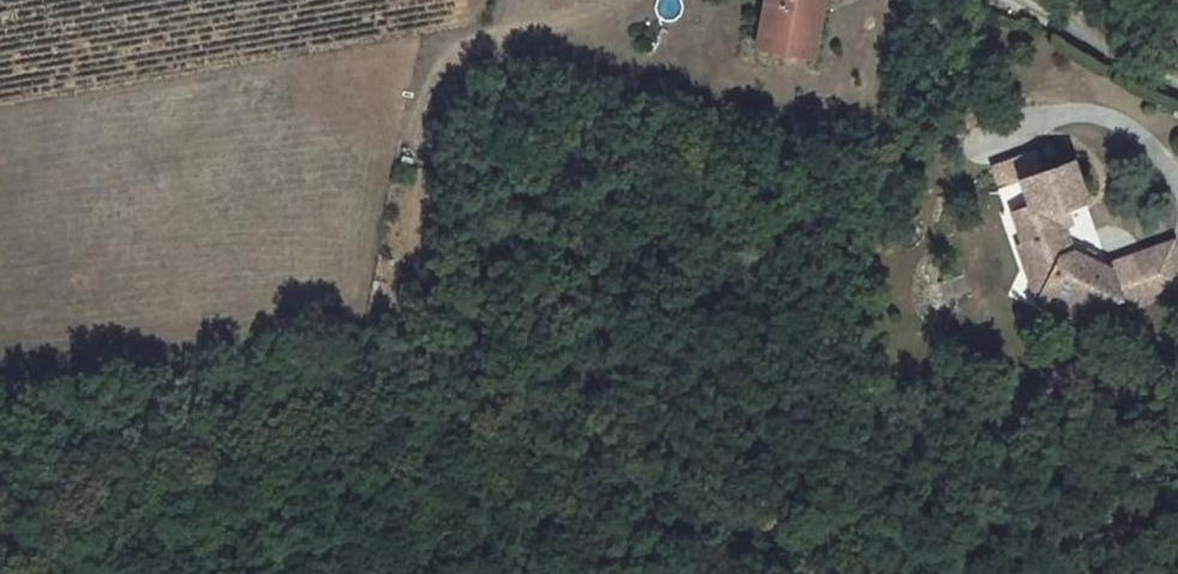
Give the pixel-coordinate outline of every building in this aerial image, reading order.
[(814,59),(823,0),(765,0),(757,50),(814,59)] [(1110,264),(1078,160),(1004,183),(1010,205),(1005,206),(1023,268),(1009,291),(1067,320),(1071,310),(1100,301),(1104,304),(1118,300),(1120,299),(1110,264)] [(1110,264),(1120,299),(1118,300),(1121,310),(1177,294),(1177,250),(1176,245),(1110,264)]
